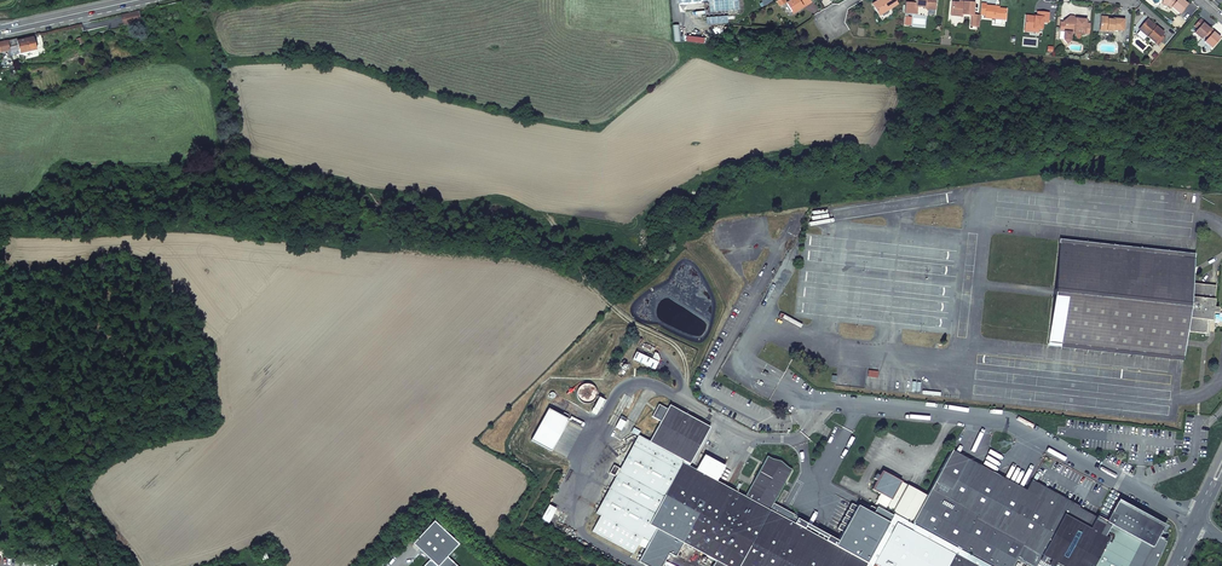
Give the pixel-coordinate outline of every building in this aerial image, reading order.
[(707,0),(708,11),(738,8),(738,0),(707,0)] [(793,12),(803,6),(804,7),(812,2),(810,0),(790,0),(786,2),(793,12)] [(879,14),(889,8),(890,9),(898,4),(895,0),(882,0),(882,1),(881,2),(878,1),(873,4),(879,14)] [(937,0),(916,0),(915,3),(906,2),(905,13),(918,14),(918,6),(925,7),(925,8),(936,10),(937,0)] [(1162,3),(1168,4),(1171,7),(1179,14),(1188,5),(1182,0),(1163,0),(1162,3)] [(179,13),(177,2),(161,6),(163,16),(179,13)] [(963,15),(972,17),(973,17),(974,4),(964,2),(964,4),(959,4),(952,3),(951,14),(963,15)] [(982,4),(980,15),(985,16),(985,19),(1006,20),(1006,10),(999,9),(997,9),(997,6),(986,6),(986,4),(982,4)] [(139,11),(122,15),(124,23),(141,20),(139,11)] [(1026,16),(1025,28),(1038,29),(1042,29),(1042,22),(1048,23),(1049,12),(1038,11),(1037,15),(1037,17),(1035,17),(1026,16)] [(1086,20),(1076,19),(1072,19),(1070,16),(1063,21),(1064,23),(1061,22),(1060,31),(1065,31),(1065,32),(1064,40),(1067,44),(1070,40),(1071,33),(1085,34),(1086,24),(1086,20)] [(971,28),(979,28),(980,17),(975,17),(975,19),(972,19),(971,28)] [(1124,20),(1113,19),(1113,20),(1101,20),(1101,31),(1112,32),(1112,30),(1123,31),(1124,20)] [(1155,28),(1156,27),(1148,19),(1147,21),(1155,28)] [(1220,38),(1216,35),(1213,32),(1214,31),(1210,28),(1209,29),(1206,26),(1203,23),(1203,22),(1200,19),(1194,26),(1198,29),(1194,33),(1201,39),(1205,35),(1208,38),(1204,42),(1211,48),(1220,38)] [(1164,33),(1156,27),(1155,28),(1147,21),(1139,29),(1155,43),(1156,42),(1161,35),(1164,33)] [(1161,35),(1156,42),(1158,44),(1164,37),(1161,35)] [(0,42),(0,52),(1,52),(3,60),(7,60),(11,59),(11,56),(36,50),(33,36),(28,36),(28,37),(25,38),(25,39),(17,41),(17,39),(0,42)] [(1059,241),(1059,244),(1180,257),(1180,255),(1059,241)] [(1183,361),(1184,356),(1186,333),(1206,334),(1207,321),(1208,311),(1211,311),(1211,313),(1213,313),(1217,314),(1218,309),(1213,308),(1215,287),(1192,284),(1195,256),(1180,255),(1180,257),(1059,244),(1048,343),(1169,357),(1169,360),(1183,361)] [(1169,357),(1048,343),(1048,346),(1169,360),(1169,357)] [(637,352),(633,358),(655,369),(658,362),(637,352)] [(895,522),(896,522),(978,565),(992,565),(978,558),(977,560),(903,519),(903,517),(900,515),(899,517),(894,514),(867,563),(790,521),(794,515),(773,503),(792,470),(788,468),(780,461),(772,459),(767,456),(745,497),(717,481),(696,470),(689,466),(710,427),(669,405),(649,442),(683,461),(678,470),(640,449),(604,516),(642,538),(649,541),(656,528),(715,561),(712,565),(871,565),(895,522)] [(623,421),(619,419),(615,427),(621,430),(625,422),(623,421)] [(638,435),(633,445),(640,449),(678,470),(683,461),(649,442),(638,435)] [(604,516),(640,449),(633,445),(617,473),(621,475),(615,488),(611,485),(596,512),(601,514),(604,516)] [(966,468),(970,461),(951,450),(947,458),(966,468)] [(705,455),(696,470),(717,481),(725,466),(705,455)] [(978,558),(992,565),(1027,565),(1022,563),(1014,559),(1019,550),(1022,545),(1031,550),(1042,555),(1051,560),(1056,563),(1062,565),(1156,565),(1167,541),(1164,540),(1167,534),(1161,530),(1163,527),(1117,501),(1105,522),(1104,525),(1095,520),(1097,518),(1079,508),(1079,507),(1031,480),(1026,491),(970,461),(966,468),(947,458),(912,523),(978,558)] [(886,508),(900,515),(903,517),(912,523),(927,496),(882,471),(880,476),(877,474),(874,479),(877,480),(872,489),(890,500),(886,508)] [(617,473),(611,485),(615,488),(621,475),(617,473)] [(1118,494),(1113,492),(1098,519),(1097,518),(1095,520),(1104,525),(1105,522),(1111,512),(1109,511),(1118,494)] [(542,517),(549,522),(557,508),(549,504),(542,517)] [(1079,508),(1097,518),(1099,515),(1081,505),(1079,507),(1079,508)] [(604,516),(601,514),(592,531),(633,554),(642,538),(604,516)] [(413,543),(438,565),(458,565),(447,556),(459,543),(434,520),(413,543)] [(884,565),(876,561),(877,560),(876,559),(881,550),(896,522),(895,522),(871,565),(872,565),(874,564),(878,565),(883,565),(884,565)] [(888,565),(975,565),(897,523),(877,560),(876,561),(884,565),(885,564),(888,565)] [(1027,554),(1029,555),(1031,550),(1022,545),(1019,550),(1027,554)] [(1014,559),(1022,563),(1027,554),(1019,550),(1014,559)] [(1039,560),(1042,555),(1031,550),(1029,555),(1039,560)]
